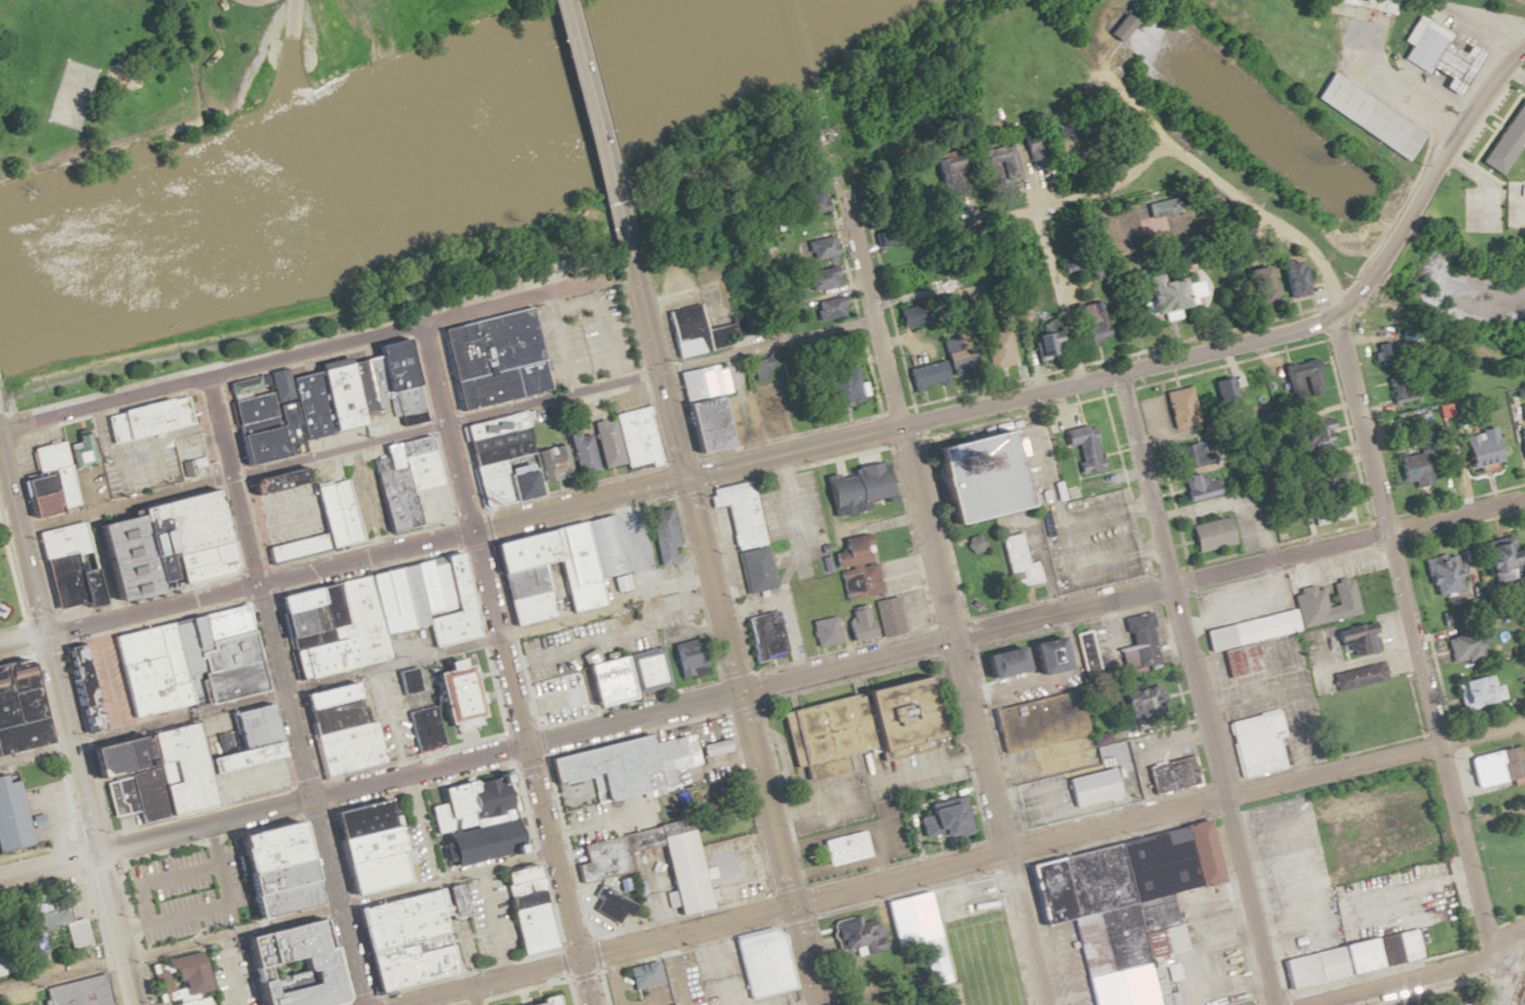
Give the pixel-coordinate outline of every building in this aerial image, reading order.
[(1128,23),(1115,13),(1101,32),(1113,41),(1128,23)] [(1415,15),(1399,40),(1406,44),(1398,58),(1421,73),(1425,66),(1443,76),(1437,85),(1451,94),(1477,52),(1462,44),(1457,52),(1439,42),(1444,32),(1415,15)] [(1303,97),(1395,160),(1414,133),(1323,70),(1303,97)] [(1475,160),(1492,173),(1524,126),(1524,105),(1517,99),(1475,160)] [(1024,160),(1048,153),(1041,129),(1017,136),(1024,160)] [(1008,143),(976,150),(981,177),(1000,173),(1001,179),(1014,176),(1008,143)] [(942,196),(966,188),(954,152),(930,159),(942,196)] [(1515,184),(1515,209),(1524,209),(1524,184),(1515,184)] [(798,217),(826,211),(821,191),(793,198),(798,217)] [(1176,211),(1172,196),(1142,203),(1146,218),(1176,211)] [(875,246),(893,241),(890,230),(872,234),(875,246)] [(804,243),(812,262),(837,252),(830,233),(804,243)] [(1281,299),(1303,294),(1294,258),(1273,263),(1281,299)] [(1269,301),(1260,265),(1238,271),(1248,307),(1269,301)] [(805,272),(810,291),(838,284),(834,266),(805,272)] [(1141,323),(1171,316),(1169,306),(1197,299),(1193,281),(1174,286),(1172,277),(1152,282),(1150,273),(1130,278),(1141,323)] [(1106,339),(1095,300),(1070,307),(1082,346),(1106,339)] [(663,314),(676,359),(732,343),(726,322),(700,330),(693,305),(663,314)] [(525,306),(432,330),(454,412),(546,388),(525,306)] [(977,335),(987,370),(1015,362),(1005,327),(977,335)] [(1050,343),(1057,342),(1055,328),(1030,332),(1034,360),(1052,358),(1050,343)] [(238,463),(286,454),(316,435),(363,426),(360,415),(386,409),(395,424),(396,426),(420,421),(403,337),(362,346),(365,358),(280,375),(276,369),(267,371),(261,374),(265,390),(253,392),(250,381),(247,376),(227,380),(222,383),(238,463)] [(1368,345),(1374,364),(1385,359),(1378,341),(1368,345)] [(977,373),(973,352),(905,366),(909,387),(977,373)] [(1283,368),(1286,381),(1300,377),(1304,395),(1320,391),(1313,361),(1283,368)] [(674,375),(692,453),(733,443),(720,395),(731,393),(723,363),(674,375)] [(861,401),(855,367),(821,373),(827,407),(861,401)] [(1386,405),(1409,399),(1403,375),(1380,381),(1386,405)] [(1209,380),(1215,405),(1232,401),(1226,376),(1209,380)] [(1171,429),(1188,424),(1178,388),(1160,393),(1171,429)] [(96,417),(104,445),(185,425),(177,396),(96,417)] [(1511,405),(1519,461),(1524,460),(1524,403),(1511,405)] [(611,416),(623,467),(646,462),(648,467),(660,463),(646,407),(611,416)] [(520,412),(541,491),(480,507),(460,428),(520,412)] [(1290,429),(1294,453),(1328,446),(1323,422),(1290,429)] [(1080,474),(1102,467),(1088,423),(1059,432),(1064,448),(1071,446),(1080,474)] [(1455,434),(1461,470),(1494,464),(1488,429),(1455,434)] [(1011,430),(1030,507),(954,526),(936,448),(1011,430)] [(575,474),(595,470),(587,432),(567,436),(575,474)] [(50,612),(226,574),(219,543),(227,542),(216,488),(125,508),(126,514),(64,527),(61,514),(74,511),(65,468),(88,463),(82,435),(54,440),(54,441),(26,448),(32,476),(13,480),(21,520),(30,518),(50,612)] [(371,472),(382,531),(446,518),(430,436),(380,445),(385,469),(371,472)] [(1218,493),(1214,470),(1200,473),(1194,442),(1174,446),(1179,474),(1177,474),(1182,500),(1218,493)] [(1397,483),(1408,480),(1410,487),(1425,482),(1416,450),(1390,458),(1397,483)] [(847,469),(848,473),(822,479),(830,517),(867,510),(865,502),(891,497),(884,461),(847,469)] [(1318,491),(1342,482),(1336,464),(1311,472),(1318,491)] [(268,561),(356,545),(343,480),(313,486),(322,533),(300,537),(298,529),(263,535),(268,561)] [(751,482),(706,490),(709,508),(725,505),(733,550),(762,545),(751,482)] [(669,509),(646,513),(657,566),(679,561),(669,509)] [(483,542),(490,575),(498,573),(508,626),(552,617),(541,563),(555,560),(566,613),(600,606),(595,578),(623,573),(612,516),(483,542)] [(1231,544),(1225,517),(1186,526),(1192,553),(1231,544)] [(828,537),(841,601),(882,592),(869,528),(828,537)] [(997,538),(1010,592),(1027,588),(1040,584),(1035,561),(1025,563),(1018,533),(997,538)] [(967,537),(965,546),(971,554),(982,552),(985,542),(977,535),(967,537)] [(1505,536),(1474,546),(1484,580),(1515,571),(1505,536)] [(766,547),(738,552),(744,593),(772,589),(766,547)] [(1420,559),(1429,596),(1459,589),(1450,552),(1420,559)] [(271,597),(294,695),(298,694),(317,777),(382,761),(372,721),(359,724),(349,682),(322,688),(319,676),(390,660),(384,635),(425,626),(430,648),(478,637),(472,608),(464,610),(451,554),(271,597)] [(1348,578),(1357,614),(1297,629),(1289,597),(1297,595),(1295,588),(1310,584),(1311,589),(1319,587),(1323,608),(1333,605),(1328,584),(1333,582),(1332,579),(1341,577),(1342,579),(1348,578)] [(903,633),(895,597),(873,601),(881,638),(903,633)] [(970,605),(973,601),(980,606),(977,610),(970,605)] [(194,618),(199,638),(240,628),(235,607),(194,618)] [(1289,608),(1295,630),(1206,652),(1201,630),(1253,617),(1289,608)] [(870,639),(867,609),(844,611),(846,641),(870,639)] [(754,662),(788,654),(777,611),(744,619),(754,662)] [(1119,671),(1156,663),(1146,614),(1122,618),(1128,648),(1115,651),(1119,671)] [(816,648),(840,641),(833,616),(809,623),(816,648)] [(1335,631),(1369,622),(1371,633),(1367,634),(1372,650),(1354,655),(1350,638),(1338,641),(1335,631)] [(1442,637),(1449,663),(1486,653),(1479,627),(1442,637)] [(1032,676),(1060,668),(1051,637),(1023,645),(1032,676)] [(676,679),(708,672),(701,638),(669,645),(676,679)] [(1219,652),(1225,679),(1260,670),(1253,643),(1219,652)] [(84,645),(66,650),(87,733),(105,728),(84,645)] [(1076,650),(1085,682),(1097,678),(1088,646),(1076,650)] [(976,655),(981,679),(1018,671),(1013,648),(976,655)] [(634,693),(668,687),(662,653),(628,659),(634,693)] [(0,666),(0,753),(41,745),(31,689),(36,688),(31,660),(0,666)] [(625,698),(616,660),(580,668),(581,672),(543,681),(546,695),(568,690),(572,710),(625,698)] [(1329,674),(1378,662),(1383,681),(1334,694),(1329,674)] [(425,675),(437,728),(479,718),(476,704),(490,701),(487,689),(481,690),(478,675),(463,679),(461,666),(425,675)] [(1499,682),(1493,683),(1491,674),(1454,682),(1459,709),(1502,700),(1499,682)] [(774,713),(788,771),(864,753),(867,762),(931,746),(914,679),(774,713)] [(1156,690),(1118,692),(1119,717),(1157,715),(1156,690)] [(1226,723),(1273,712),(1279,736),(1272,737),(1280,768),(1238,778),(1226,723)] [(690,734),(649,743),(657,774),(698,764),(697,758),(728,750),(725,738),(693,745),(690,734)] [(81,751),(88,780),(139,767),(132,738),(81,751)] [(1139,804),(1126,742),(1097,748),(1099,758),(1109,756),(1112,768),(1066,778),(1065,774),(1015,784),(1024,829),(1139,804)] [(1472,788),(1508,780),(1510,788),(1524,784),(1524,754),(1523,745),(1465,758),(1472,788)] [(1150,795),(1197,786),(1192,757),(1145,766),(1150,795)] [(441,868),(519,853),(513,819),(504,821),(497,784),(486,786),(485,779),(434,788),(437,805),(426,807),(431,834),(488,823),(491,838),(464,843),(463,834),(436,839),(441,868)] [(30,845),(15,780),(0,784),(0,851),(30,845)] [(961,797),(949,799),(950,804),(924,808),(928,840),(966,835),(961,797)] [(342,895),(398,883),(391,851),(396,850),(391,826),(385,827),(379,801),(324,813),(342,895)] [(1176,989),(1180,1004),(1089,1004),(1068,920),(1036,927),(1021,866),(1205,821),(1208,830),(1220,880),(1183,889),(1166,893),(1180,948),(1143,957),(1149,981),(1161,978),(1165,992),(1176,989)] [(629,873),(625,853),(661,846),(674,915),(705,909),(688,822),(579,843),(583,864),(574,866),(577,883),(629,873)] [(304,907),(286,823),(224,836),(242,920),(304,907)] [(865,856),(824,867),(817,841),(858,830),(865,856)] [(497,872),(499,886),(539,878),(536,864),(497,872)] [(446,974),(435,920),(468,914),(463,885),(348,907),(365,990),(446,974)] [(613,925),(621,913),(626,917),(634,906),(605,887),(590,908),(613,925)] [(928,892),(939,936),(916,941),(892,947),(882,903),(928,892)] [(86,945),(80,919),(71,921),(68,906),(25,917),(33,949),(65,941),(67,949),(86,945)] [(517,952),(552,948),(548,906),(513,909),(517,952)] [(885,948),(862,953),(860,944),(835,950),(829,924),(831,921),(859,914),(861,921),(871,919),(873,927),(880,925),(885,948)] [(321,918),(232,937),(239,971),(286,961),(288,972),(293,971),(296,986),(258,993),(255,979),(242,982),(246,1004),(330,1004),(338,1003),(321,918)] [(1279,960),(1287,991),(1377,969),(1424,957),(1416,926),(1369,938),(1279,960)] [(730,940),(737,967),(745,1000),(785,990),(792,988),(778,936),(767,930),(730,940)] [(937,938),(948,982),(928,987),(917,943),(937,938)] [(204,991),(195,953),(162,960),(167,982),(175,981),(178,996),(204,991)] [(627,968),(632,989),(660,983),(655,961),(627,968)] [(1174,962),(1179,978),(1167,981),(1163,965),(1174,962)] [(46,1004),(113,1004),(107,974),(42,987),(46,1004)] [(557,995),(559,1004),(516,1004),(557,995)] [(207,997),(173,1003),(174,1004),(209,1004),(207,997)]
